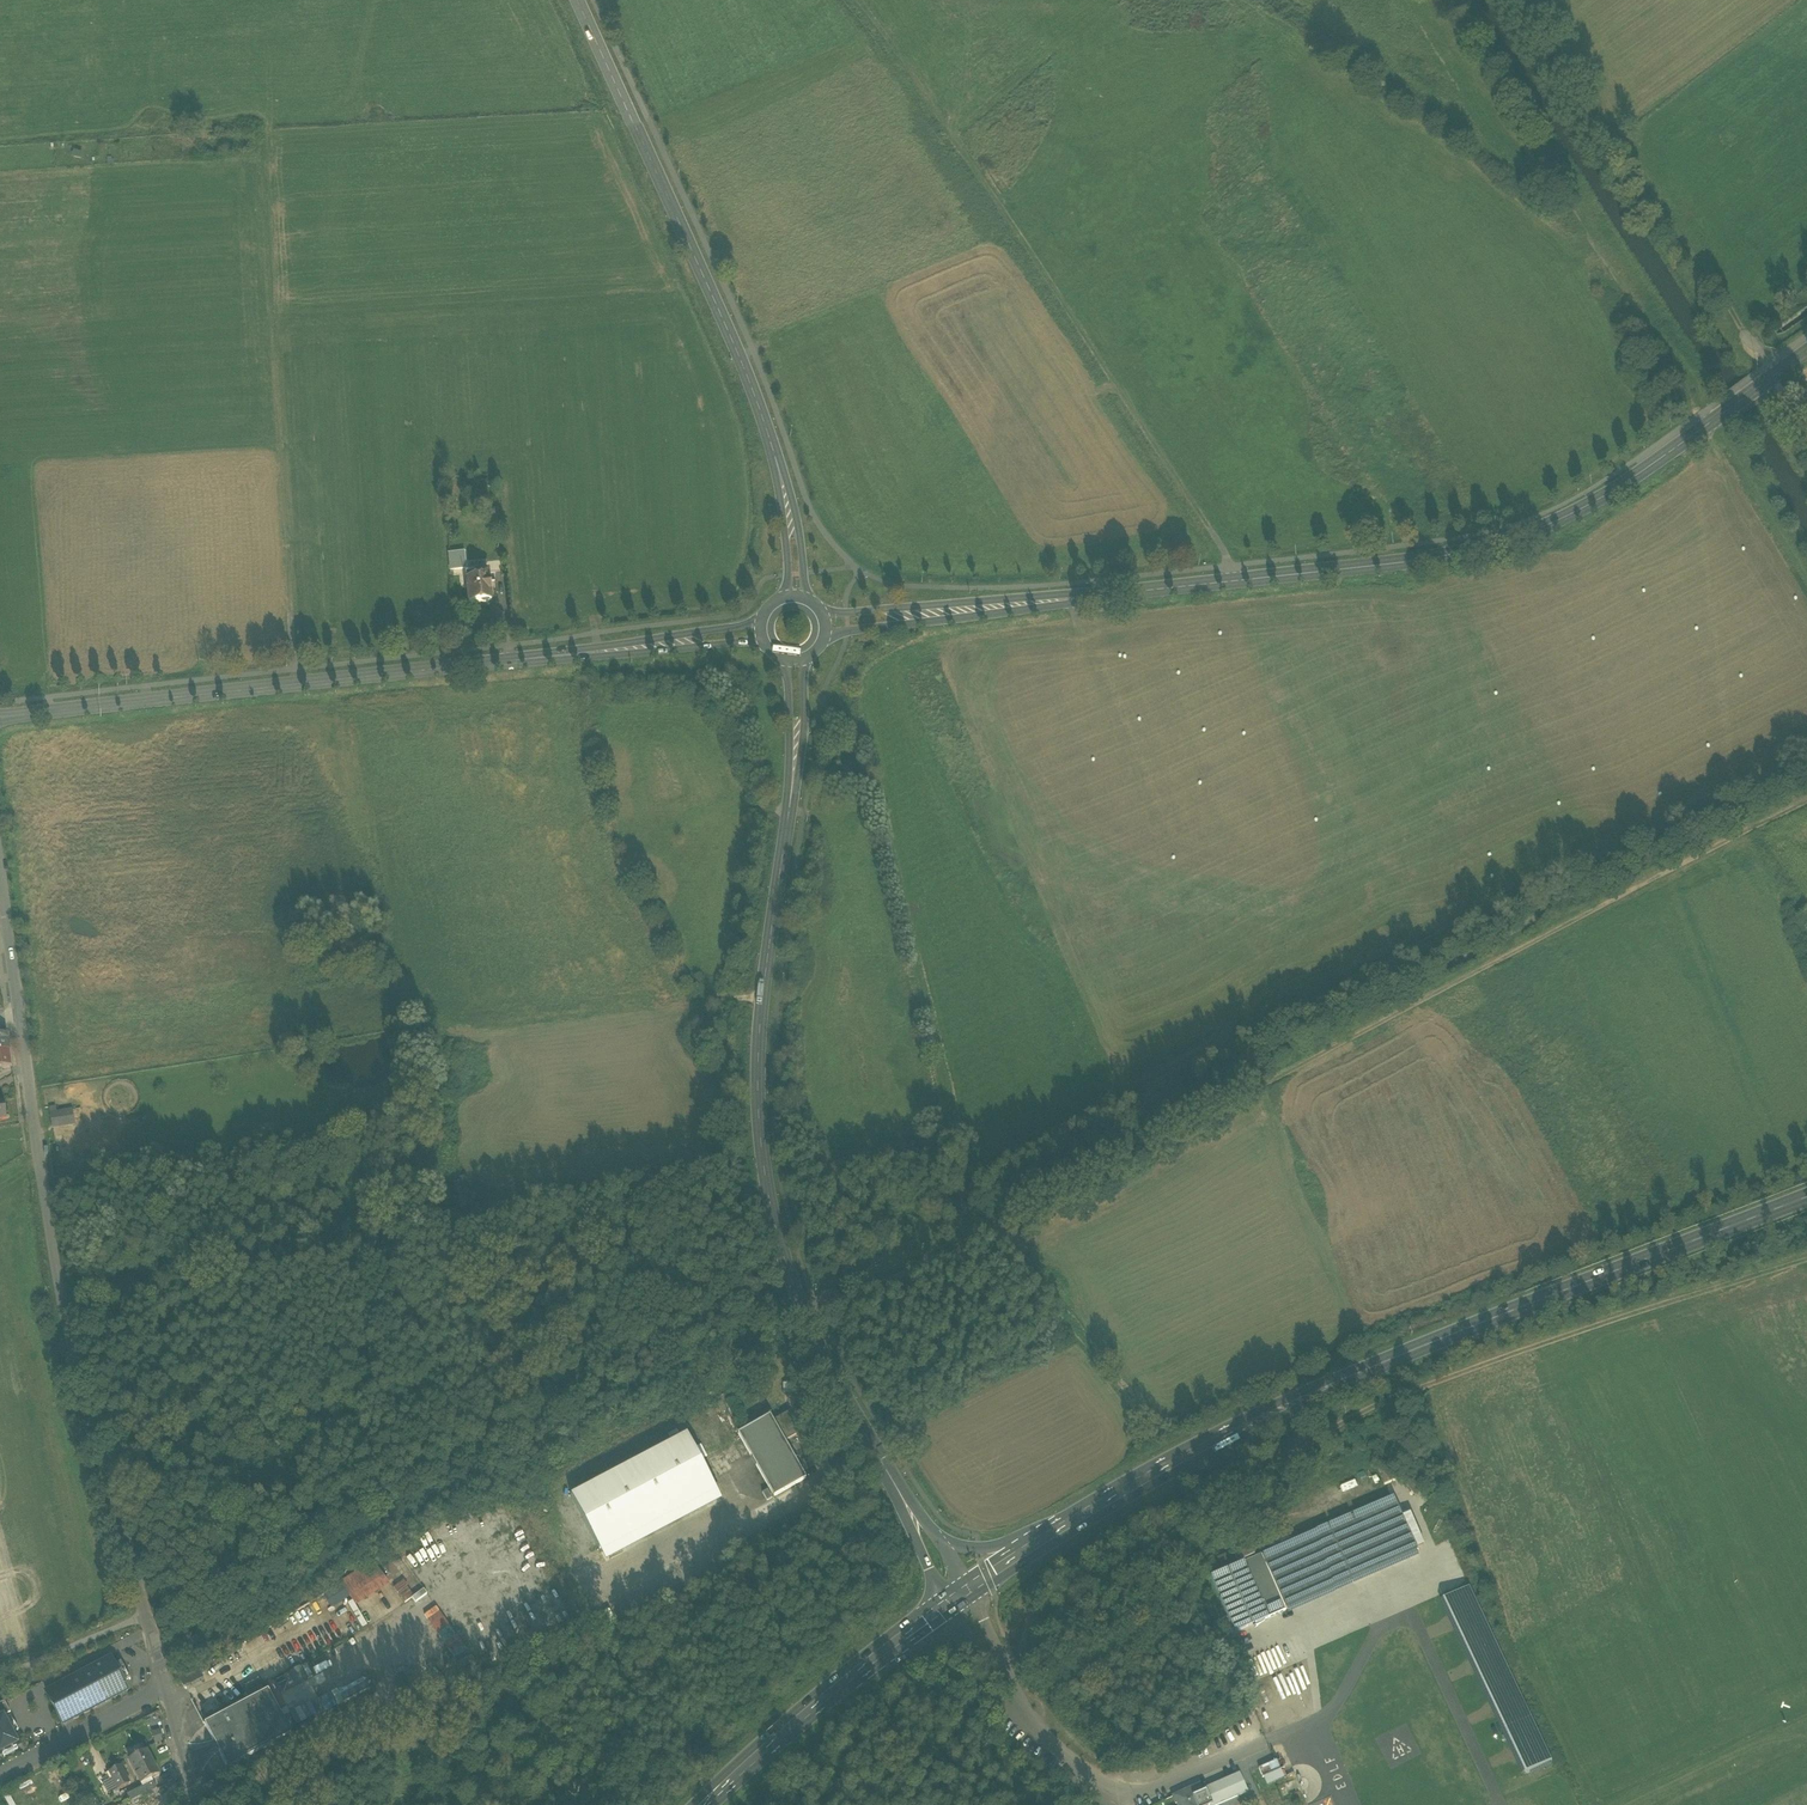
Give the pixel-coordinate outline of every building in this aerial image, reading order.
[(457,538),(455,524),(449,525),(450,539),(457,538)] [(449,555),(451,570),(465,569),(464,559),(457,560),(456,554),(449,555)] [(470,604),(481,603),(482,604),(484,605),(487,605),(489,603),(490,602),(491,602),(492,602),(491,600),(495,599),(494,593),(497,593),(495,581),(489,582),(488,572),(466,575),(470,604)] [(9,1052),(7,1036),(0,1037),(0,1053),(9,1052)] [(9,1052),(0,1053),(0,1069),(12,1068),(9,1052)] [(73,1110),(49,1113),(52,1129),(75,1126),(73,1110)] [(789,1412),(773,1422),(785,1443),(798,1435),(791,1424),(795,1422),(789,1412)] [(806,1479),(785,1443),(773,1422),(770,1416),(738,1434),(774,1497),(806,1479)] [(686,1435),(570,1496),(599,1550),(715,1488),(686,1435)] [(1386,1465),(1393,1482),(1403,1478),(1396,1461),(1386,1465)] [(1378,1469),(1385,1485),(1393,1482),(1385,1465),(1378,1469)] [(722,1501),(715,1488),(599,1550),(605,1563),(722,1501)] [(1395,1497),(1328,1526),(1351,1581),(1352,1581),(1419,1552),(1417,1548),(1404,1518),(1395,1497)] [(1411,1515),(1404,1518),(1417,1548),(1424,1545),(1411,1515)] [(1328,1526),(1261,1555),(1285,1610),(1352,1581),(1351,1581),(1328,1526)] [(1261,1555),(1243,1562),(1268,1618),(1285,1610),(1261,1555)] [(1234,1632),(1268,1618),(1243,1562),(1210,1577),(1234,1632)] [(376,1563),(341,1584),(349,1598),(355,1608),(390,1587),(376,1563)] [(341,1584),(323,1595),(331,1609),(349,1598),(341,1584)] [(1444,1599),(1506,1731),(1532,1718),(1470,1587),(1444,1599)] [(128,1691),(124,1684),(115,1666),(111,1659),(80,1675),(46,1693),(63,1725),(128,1691)] [(121,1663),(115,1666),(124,1684),(131,1680),(121,1663)] [(41,1683),(46,1693),(80,1675),(75,1665),(41,1683)] [(301,1667),(287,1674),(294,1687),(308,1680),(301,1667)] [(179,1679),(185,1689),(203,1678),(198,1668),(179,1679)] [(205,1725),(228,1768),(291,1735),(269,1692),(205,1725)] [(4,1716),(5,1716),(11,1713),(5,1702),(0,1704),(0,1718),(4,1716)] [(20,1745),(5,1716),(4,1716),(0,1718),(0,1755),(20,1745)] [(1553,1761),(1532,1718),(1506,1731),(1527,1774),(1553,1761)] [(163,1742),(160,1730),(152,1732),(155,1745),(163,1742)] [(129,1762),(141,1784),(159,1775),(147,1752),(129,1762)] [(84,1770),(80,1761),(66,1767),(70,1776),(84,1770)] [(1263,1778),(1264,1777),(1280,1770),(1276,1761),(1259,1768),(1263,1778)] [(114,1781),(119,1790),(130,1784),(120,1766),(109,1772),(114,1781)] [(1284,1778),(1280,1770),(1264,1777),(1267,1785),(1284,1778)] [(1198,1804),(1219,1804),(1246,1793),(1238,1775),(1202,1791),(1199,1785),(1190,1789),(1198,1804)] [(137,1790),(140,1797),(158,1788),(154,1780),(137,1790)] [(105,1785),(110,1795),(119,1790),(114,1781),(105,1785)] [(1190,1789),(1171,1797),(1175,1804),(1176,1804),(1198,1804),(1190,1789)] [(140,1797),(137,1790),(127,1794),(130,1801),(140,1797)]
